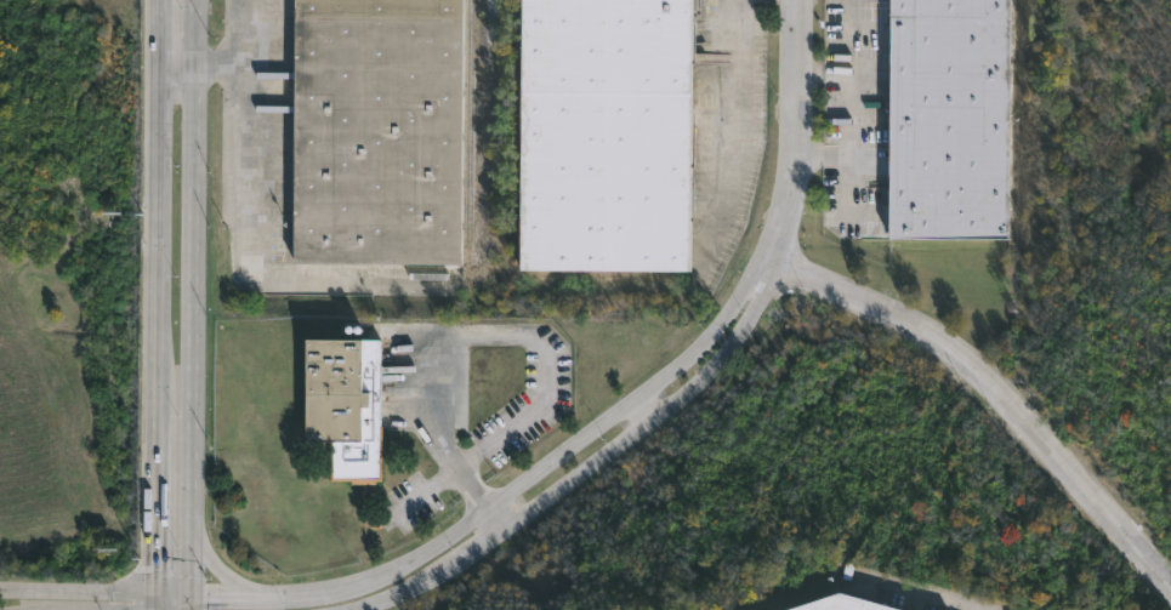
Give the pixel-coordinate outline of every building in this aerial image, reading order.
[(292,264),(295,0),(463,0),(461,267),(292,264)] [(521,270),(522,0),(691,0),(689,270),(521,270)] [(889,236),(891,0),(1011,0),(1010,238),(889,236)] [(368,337),(382,338),(381,480),(377,480),(377,484),(352,484),(352,480),(330,480),(331,443),(306,443),(307,337),(368,337)] [(841,586),(924,609),(769,609),(841,586)]
